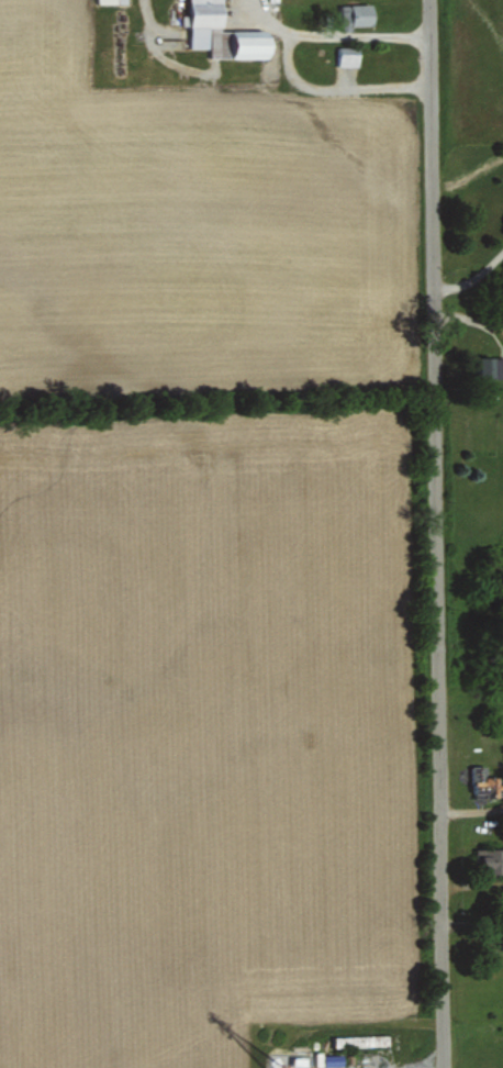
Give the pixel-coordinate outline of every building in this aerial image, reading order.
[(191,48),(211,48),(211,58),(272,59),(272,31),(224,31),(224,0),(191,0),(191,48)] [(343,5),(344,25),(374,24),(373,4),(343,5)] [(335,66),(358,66),(359,48),(336,47),(335,66)] [(478,356),(478,375),(496,376),(496,357),(478,356)] [(471,791),(475,791),(475,796),(502,796),(502,778),(486,777),(486,765),(471,765),(471,791)] [(484,848),(484,873),(502,873),(502,847),(484,848)] [(314,1052),(314,1066),(323,1066),(323,1052),(314,1052)] [(325,1067),(344,1066),(343,1054),(324,1054),(325,1067)]
